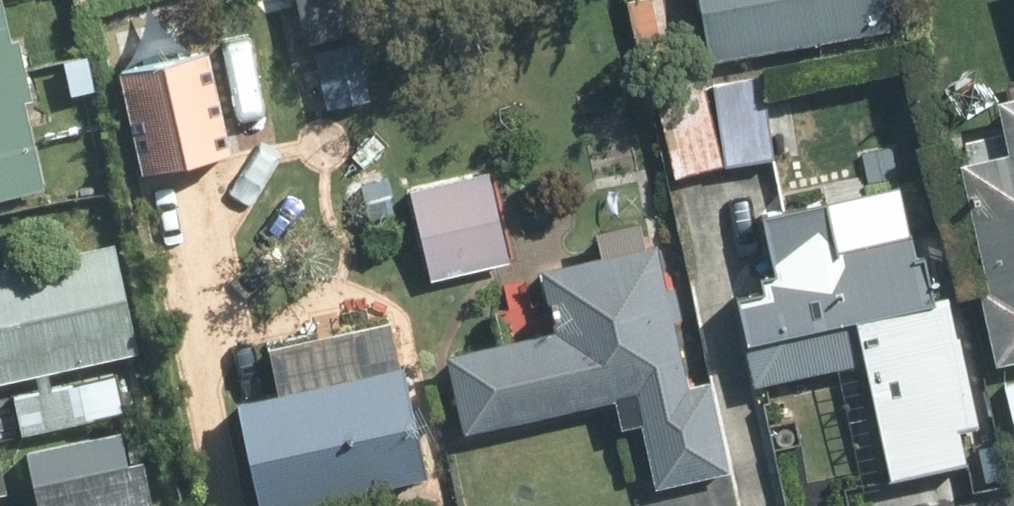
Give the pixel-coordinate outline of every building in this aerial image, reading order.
[(43,191),(23,100),(34,99),(21,46),(13,48),(2,0),(0,0),(0,201),(43,191)] [(308,33),(347,25),(341,0),(325,0),(302,5),(308,33)] [(888,0),(705,0),(716,62),(894,32),(888,0)] [(235,156),(213,58),(128,77),(150,175),(235,156)] [(763,80),(718,87),(729,168),(776,162),(763,80)] [(660,102),(678,178),(725,167),(706,91),(660,102)] [(1007,107),(1013,137),(964,148),(997,295),(988,296),(1003,364),(1013,362),(1013,105),(1007,107)] [(511,262),(491,177),(415,194),(433,280),(511,262)] [(920,267),(914,237),(836,255),(825,201),(768,213),(784,288),(744,296),(763,386),(869,363),(895,484),(970,467),(963,432),(982,428),(953,300),(940,302),(931,264),(920,267)] [(730,473),(711,387),(692,391),(678,324),(686,321),(681,293),(671,295),(661,251),(651,253),(645,227),(604,236),(610,259),(548,273),(562,337),(455,360),(471,434),(618,402),(625,428),(649,423),(663,488),(730,473)] [(0,275),(0,386),(138,356),(115,250),(0,275)] [(395,326),(274,355),(283,400),(247,406),(265,505),(298,505),(431,481),(395,326)] [(120,376),(18,399),(27,438),(128,415),(120,376)] [(996,389),(1013,459),(1013,385),(996,389)] [(147,467),(134,470),(125,431),(31,453),(43,505),(156,505),(147,467)] [(8,497),(0,454),(0,498),(8,497)]
